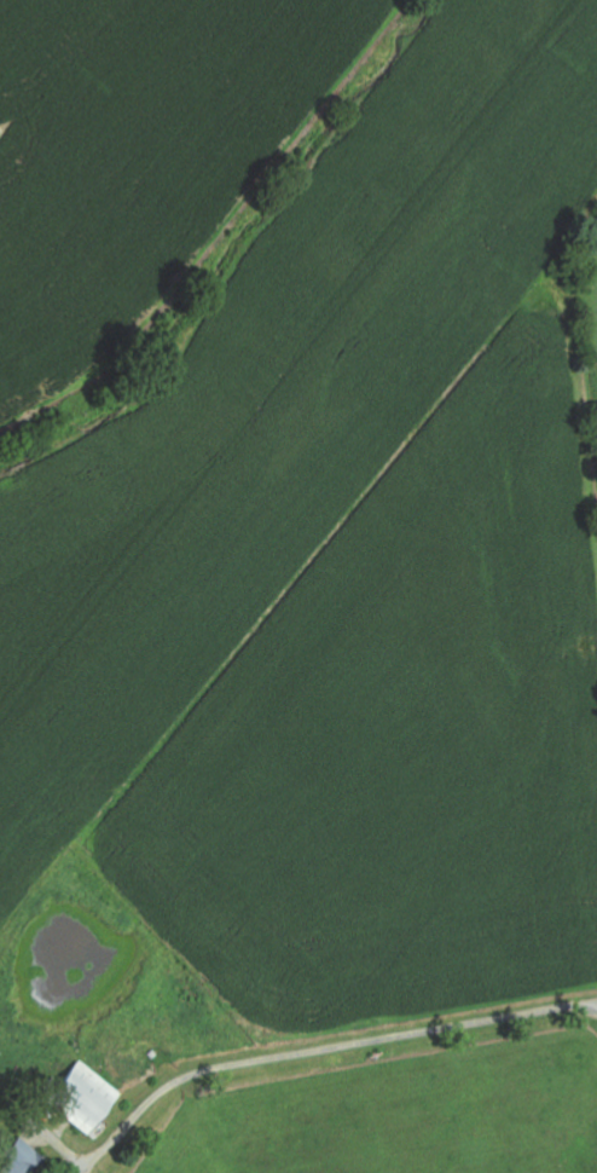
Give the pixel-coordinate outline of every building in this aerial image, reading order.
[(118,1096),(75,1061),(43,1100),(85,1135),(118,1096)] [(0,1167),(0,1172),(37,1172),(46,1162),(15,1136),(0,1154),(0,1155),(6,1159),(0,1167)]
